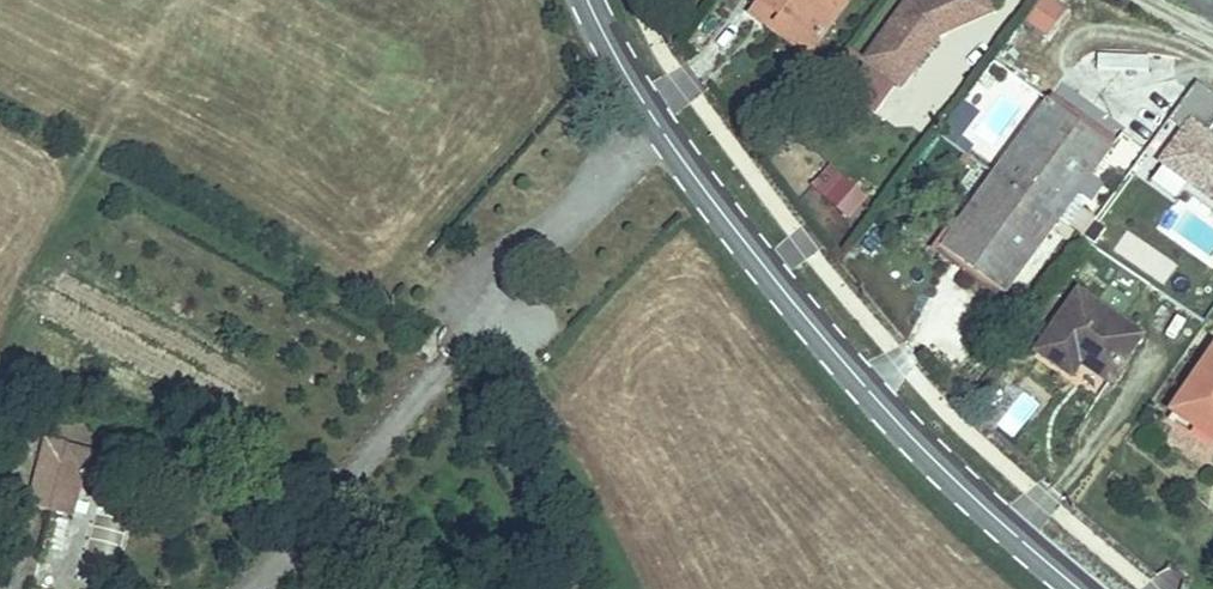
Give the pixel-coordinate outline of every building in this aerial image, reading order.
[(752,73),(756,76),(800,21),(773,0),(701,0),(690,13),(707,27),(725,41),(720,47),(752,73)] [(913,1),(928,37),(891,52),(887,58),(890,61),(945,38),(929,0),(915,0),(913,1)] [(1024,21),(1047,37),(1067,7),(1056,0),(1038,0),(1024,21)] [(928,37),(913,1),(861,23),(815,82),(853,110),(890,61),(887,58),(891,52),(928,37)] [(1208,132),(1212,125),(1212,92),(1199,83),(1146,166),(1212,208),(1212,135),(1208,132)] [(966,323),(1089,180),(1033,131),(910,274),(966,323)] [(848,218),(867,196),(826,162),(807,185),(848,218)] [(1080,207),(1068,224),(1082,234),(1095,217),(1080,207)] [(1021,375),(1054,404),(1065,390),(1086,408),(1124,365),(1070,319),(1021,375)] [(1154,465),(1167,450),(1187,468),(1212,440),(1212,405),(1189,384),(1134,447),(1154,465)] [(3,546),(19,480),(0,476),(0,545),(3,546)] [(19,480),(3,546),(24,551),(33,512),(54,516),(60,489),(19,480)]
